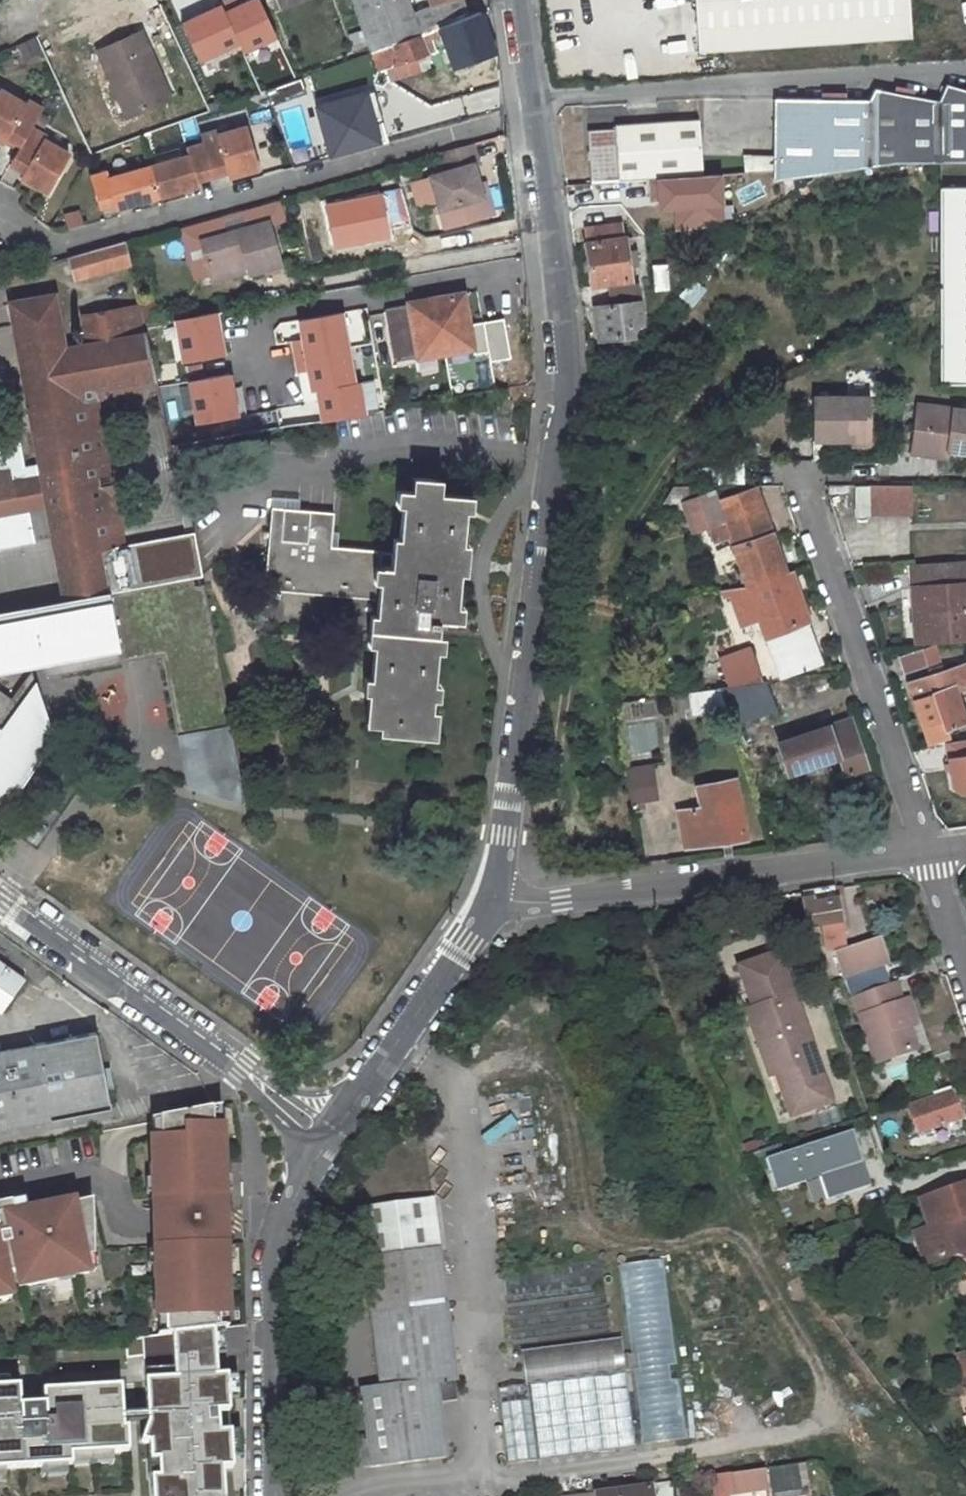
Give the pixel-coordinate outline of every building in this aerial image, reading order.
[(284,36),(268,0),(246,0),(231,7),(228,0),(180,22),(199,64),(244,43),(248,52),(284,36)] [(468,17),(463,0),(430,0),(432,8),(414,15),(408,0),(353,0),(374,52),(379,50),(468,17)] [(697,54),(910,39),(907,0),(694,0),(697,54)] [(493,54),(479,12),(468,17),(379,50),(388,69),(427,54),(424,45),(444,37),(455,68),(493,54)] [(140,35),(98,53),(126,119),(162,105),(142,56),(148,53),(140,35)] [(169,102),(148,53),(142,56),(162,105),(169,102)] [(965,155),(965,92),(947,87),(942,104),(877,91),(870,101),(776,100),(775,184),(803,178),(829,168),(856,161),(887,157),(916,154),(944,155),(965,155)] [(4,143),(7,139),(20,147),(30,130),(41,110),(25,102),(22,106),(0,94),(0,141),(4,143)] [(393,120),(398,139),(435,130),(430,110),(393,120)] [(700,178),(702,178),(698,122),(615,127),(615,131),(588,133),(591,185),(617,183),(700,178)] [(20,147),(9,166),(23,174),(21,178),(45,194),(66,156),(41,141),(43,137),(30,130),(20,147)] [(230,176),(259,167),(249,133),(220,141),(218,136),(203,141),(204,146),(213,176),(228,172),(230,176)] [(431,177),(448,230),(490,217),(481,186),(474,168),(479,166),(473,144),(438,154),(444,173),(431,177)] [(158,199),(198,186),(197,181),(213,176),(204,146),(186,151),(190,158),(149,170),(158,199)] [(116,212),(158,199),(149,170),(110,182),(107,175),(91,180),(100,210),(115,206),(116,212)] [(701,192),(700,178),(617,183),(618,197),(701,192)] [(495,215),(486,184),(481,186),(490,217),(495,215)] [(943,188),(942,384),(965,384),(965,188),(943,188)] [(67,227),(85,222),(81,209),(63,214),(67,227)] [(268,223),(200,243),(206,260),(211,278),(247,269),(248,274),(249,276),(281,267),(268,223)] [(626,253),(625,246),(631,245),(631,238),(624,238),(622,225),(585,230),(587,243),(585,243),(587,256),(582,257),(584,275),(589,275),(590,286),(631,281),(630,269),(637,268),(635,253),(626,253)] [(131,265),(125,242),(69,258),(75,280),(131,265)] [(206,260),(192,264),(197,281),(211,278),(206,260)] [(212,283),(248,274),(247,269),(211,278),(211,279),(212,283)] [(613,306),(595,308),(600,342),(634,336),(633,326),(643,325),(636,284),(610,288),(613,306)] [(386,311),(395,362),(473,348),(463,295),(408,305),(408,307),(386,311)] [(41,661),(46,676),(61,673),(60,670),(120,659),(120,662),(121,662),(119,647),(130,645),(131,649),(133,651),(135,653),(138,655),(141,656),(144,657),(146,656),(149,655),(152,653),(154,651),(156,649),(156,648),(157,646),(158,642),(157,640),(163,639),(165,654),(180,734),(232,724),(215,645),(205,600),(202,586),(191,588),(189,579),(199,577),(190,533),(127,548),(105,426),(92,428),(88,404),(101,402),(131,397),(129,384),(144,382),(156,380),(155,379),(149,349),(144,327),(140,307),(82,315),(85,329),(79,330),(74,328),(70,332),(70,337),(76,339),(79,335),(86,335),(88,347),(63,351),(54,296),(10,304),(42,477),(47,506),(64,600),(26,607),(0,612),(0,668),(41,661)] [(153,299),(139,301),(140,307),(144,327),(159,324),(153,299)] [(369,412),(353,308),(302,316),(305,335),(293,337),(299,373),(314,370),(322,419),(369,412)] [(507,316),(484,321),(492,361),(515,357),(507,316)] [(245,380),(237,332),(198,339),(198,341),(184,343),(187,363),(201,361),(212,418),(251,410),(245,380)] [(149,349),(155,379),(175,374),(172,360),(179,359),(176,344),(149,349)] [(258,408),(253,378),(245,380),(251,410),(258,408)] [(131,397),(146,395),(144,382),(129,384),(131,397)] [(869,397),(812,398),(813,440),(841,440),(870,440),(869,397)] [(105,426),(101,402),(88,404),(92,428),(105,426)] [(965,455),(965,411),(919,405),(913,447),(949,453),(965,455)] [(912,454),(948,459),(949,453),(913,447),(912,454)] [(18,511),(13,483),(10,472),(0,474),(0,515),(18,511)] [(42,477),(13,483),(18,511),(47,506),(42,477)] [(426,499),(427,485),(409,482),(407,496),(426,499)] [(886,514),(888,486),(888,485),(870,485),(869,513),(886,514)] [(718,500),(714,490),(699,496),(709,526),(725,521),(736,555),(739,562),(747,585),(784,573),(754,487),(718,500)] [(403,496),(394,560),(388,607),(371,604),(354,733),(417,742),(433,621),(446,623),(462,503),(426,499),(407,496),(403,496)] [(319,598),(325,551),(329,518),(267,511),(257,591),(319,598)] [(388,607),(394,560),(325,551),(319,598),(371,604),(388,607)] [(728,558),(731,565),(739,562),(736,555),(728,558)] [(930,565),(910,566),(910,572),(958,571),(957,564),(930,565)] [(958,586),(965,585),(965,564),(957,564),(958,571),(958,586)] [(914,645),(965,641),(965,585),(958,586),(958,571),(910,572),(914,645)] [(784,573),(747,585),(728,588),(740,622),(757,616),(780,678),(825,662),(816,639),(809,642),(784,573)] [(119,647),(121,662),(162,654),(177,734),(187,787),(250,802),(239,752),(232,724),(180,734),(165,654),(163,639),(157,640),(158,642),(157,646),(156,648),(156,649),(154,651),(152,653),(149,655),(146,656),(144,657),(141,656),(138,655),(135,653),(133,651),(131,649),(130,645),(119,647)] [(718,690),(758,676),(749,650),(708,665),(717,690),(718,690)] [(60,670),(61,673),(120,662),(120,659),(60,670)] [(961,721),(950,687),(957,685),(962,679),(963,676),(962,672),(960,669),(954,666),(951,666),(938,671),(936,666),(926,670),(928,674),(904,682),(924,743),(944,737),(940,727),(961,721)] [(34,685),(30,671),(17,689),(26,696),(34,685)] [(718,690),(731,727),(776,711),(766,683),(718,690)] [(52,737),(34,685),(26,696),(17,689),(9,699),(0,693),(0,808),(52,737)] [(865,768),(850,719),(780,742),(788,771),(837,756),(844,775),(865,768)] [(945,740),(951,785),(960,791),(965,790),(965,738),(945,740)] [(622,773),(625,789),(628,804),(652,801),(646,770),(622,773)] [(683,846),(743,839),(738,808),(734,779),(712,782),(717,810),(701,812),(700,807),(682,810),(685,832),(681,832),(683,846)] [(841,887),(833,888),(837,924),(835,924),(836,930),(846,929),(841,887)] [(821,931),(836,930),(835,924),(837,924),(833,888),(825,889),(802,892),(806,928),(821,926),(821,931)] [(844,977),(889,962),(880,938),(836,953),(844,977)] [(829,1101),(778,951),(737,965),(751,1007),(754,1006),(778,1069),(774,1072),(789,1114),(829,1101)] [(6,1014),(29,984),(0,963),(0,1010),(6,1014)] [(900,999),(893,982),(852,996),(874,1062),(909,1050),(900,1026),(907,1023),(915,1021),(906,997),(900,999)] [(744,1010),(767,1074),(774,1072),(778,1069),(754,1006),(751,1007),(744,1010)] [(900,1026),(909,1050),(916,1047),(907,1023),(900,1026)] [(96,1030),(0,1047),(0,1125),(111,1104),(96,1030)] [(958,1117),(947,1085),(930,1091),(932,1098),(906,1107),(915,1132),(958,1117)] [(208,1125),(217,1124),(216,1106),(207,1108),(208,1125)] [(208,1125),(207,1108),(156,1117),(157,1138),(147,1138),(148,1165),(145,1166),(146,1187),(149,1187),(153,1260),(149,1260),(151,1281),(154,1281),(156,1319),(165,1318),(165,1332),(208,1328),(218,1327),(218,1315),(226,1315),(225,1277),(228,1277),(227,1256),(223,1256),(220,1183),(223,1183),(222,1162),(218,1162),(217,1124),(208,1125)] [(145,1119),(147,1138),(157,1138),(156,1117),(145,1119)] [(855,1127),(769,1156),(780,1188),(824,1174),(832,1197),(874,1183),(866,1158),(858,1161),(855,1155),(864,1152),(855,1127)] [(919,1196),(928,1225),(916,1228),(927,1260),(954,1250),(951,1243),(965,1239),(965,1243),(965,1178),(919,1196)] [(355,1205),(376,1385),(361,1387),(371,1464),(445,1453),(435,1378),(452,1376),(431,1196),(355,1205)] [(25,1208),(23,1197),(0,1202),(0,1214),(25,1208)] [(11,1294),(6,1272),(14,1270),(17,1286),(56,1277),(54,1271),(70,1268),(71,1274),(87,1271),(84,1255),(92,1253),(90,1198),(73,1201),(72,1198),(25,1208),(0,1214),(0,1296),(11,1294)] [(965,1239),(951,1243),(954,1250),(965,1246),(965,1243),(965,1239)] [(93,1269),(92,1253),(84,1255),(87,1271),(93,1269)] [(684,1440),(668,1258),(624,1262),(641,1444),(684,1440)] [(56,1277),(56,1279),(72,1276),(71,1274),(70,1268),(54,1271),(56,1277)] [(218,1315),(218,1327),(227,1325),(226,1315),(218,1315)] [(156,1319),(157,1333),(165,1332),(165,1318),(156,1319)] [(208,1328),(165,1332),(157,1333),(136,1335),(141,1422),(134,1440),(142,1443),(143,1460),(151,1459),(152,1475),(144,1476),(145,1495),(218,1495),(216,1468),(226,1467),(221,1374),(211,1375),(208,1328)] [(965,1377),(965,1354),(955,1358),(962,1378),(965,1377)] [(535,1459),(523,1381),(495,1385),(506,1462),(535,1459)] [(65,1454),(105,1451),(122,1450),(121,1426),(117,1426),(114,1384),(36,1389),(37,1395),(14,1397),(13,1384),(0,1385),(0,1457),(65,1454)] [(65,1454),(66,1464),(105,1461),(105,1451),(65,1454)] [(143,1460),(144,1476),(152,1475),(151,1459),(143,1460)] [(776,1495),(809,1495),(804,1463),(771,1467),(776,1495)] [(728,1471),(731,1493),(767,1488),(765,1466),(728,1471)] [(594,1493),(594,1495),(651,1495),(650,1482),(639,1484),(639,1488),(594,1493)] [(660,1495),(673,1495),(672,1488),(659,1489),(660,1495)]
